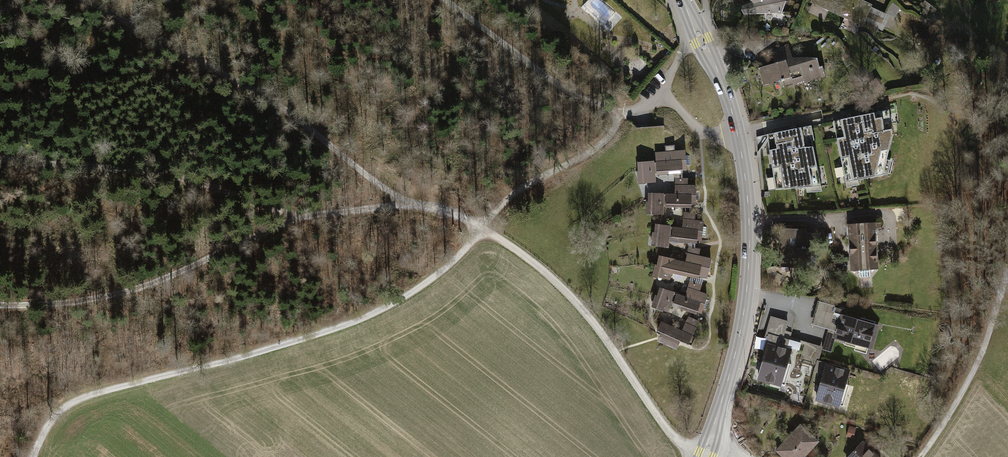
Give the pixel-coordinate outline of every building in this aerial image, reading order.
[(745,3),(745,14),(784,12),(789,0),(739,0),(745,3)] [(867,0),(813,0),(812,1),(864,26),(874,4),(867,0)] [(791,45),(772,51),(776,61),(758,67),(764,86),(786,79),(789,88),(826,76),(820,57),(795,57),(791,45)] [(889,113),(835,123),(847,188),(860,186),(859,183),(884,177),(894,139),(889,113)] [(811,129),(768,136),(776,189),(820,189),(811,129)] [(656,160),(638,160),(638,183),(656,182),(656,173),(688,172),(687,149),(655,150),(656,160)] [(674,192),(648,191),(647,214),(664,214),(665,206),(698,207),(699,184),(675,183),(674,192)] [(684,227),(656,223),(653,247),(671,249),(672,241),(702,245),(705,218),(686,216),(684,227)] [(879,222),(848,224),(851,271),(881,270),(879,222)] [(810,229),(782,228),(781,270),(809,270),(810,229)] [(685,261),(660,255),(655,276),(672,280),(673,272),(705,279),(710,257),(687,252),(685,261)] [(685,293),(660,285),(653,307),(670,312),(672,305),(702,315),(710,292),(688,284),(685,293)] [(882,326),(841,315),(833,344),(874,355),(882,326)] [(682,329),(661,320),(655,334),(689,348),(700,321),(688,316),(682,329)] [(757,337),(755,349),(765,351),(767,339),(757,337)] [(795,352),(768,344),(756,383),(783,392),(795,352)] [(855,370),(826,361),(813,403),(842,411),(855,370)] [(802,423),(776,452),(782,456),(802,456),(819,439),(802,423)] [(865,440),(849,456),(883,456),(865,440)]
